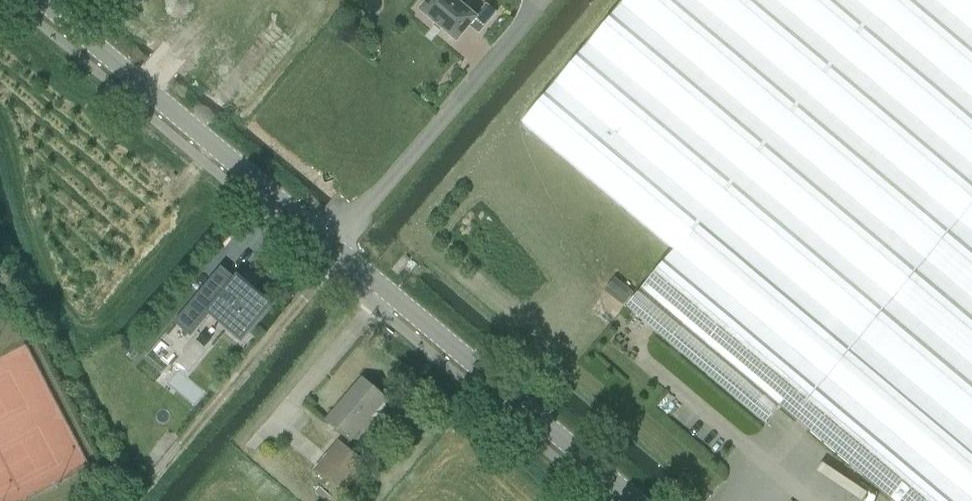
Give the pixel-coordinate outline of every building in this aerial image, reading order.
[(458,42),(470,27),(479,34),(497,13),(487,5),(476,18),(455,0),(431,0),(421,11),(435,23),(434,24),(436,25),(437,24),(443,29),(442,30),(443,31),(444,30),(458,42)] [(522,123),(674,251),(971,500),(971,0),(626,0),(522,123)] [(674,251),(627,307),(766,424),(780,407),(892,500),(971,500),(674,251)] [(163,336),(159,341),(174,354),(179,349),(205,318),(222,333),(227,327),(240,338),(263,310),(250,299),(251,298),(233,282),(230,285),(216,273),(163,336)] [(352,441),(387,399),(362,378),(327,420),(352,441)] [(338,441),(313,469),(341,495),(358,476),(367,466),(345,447),(338,441)]
